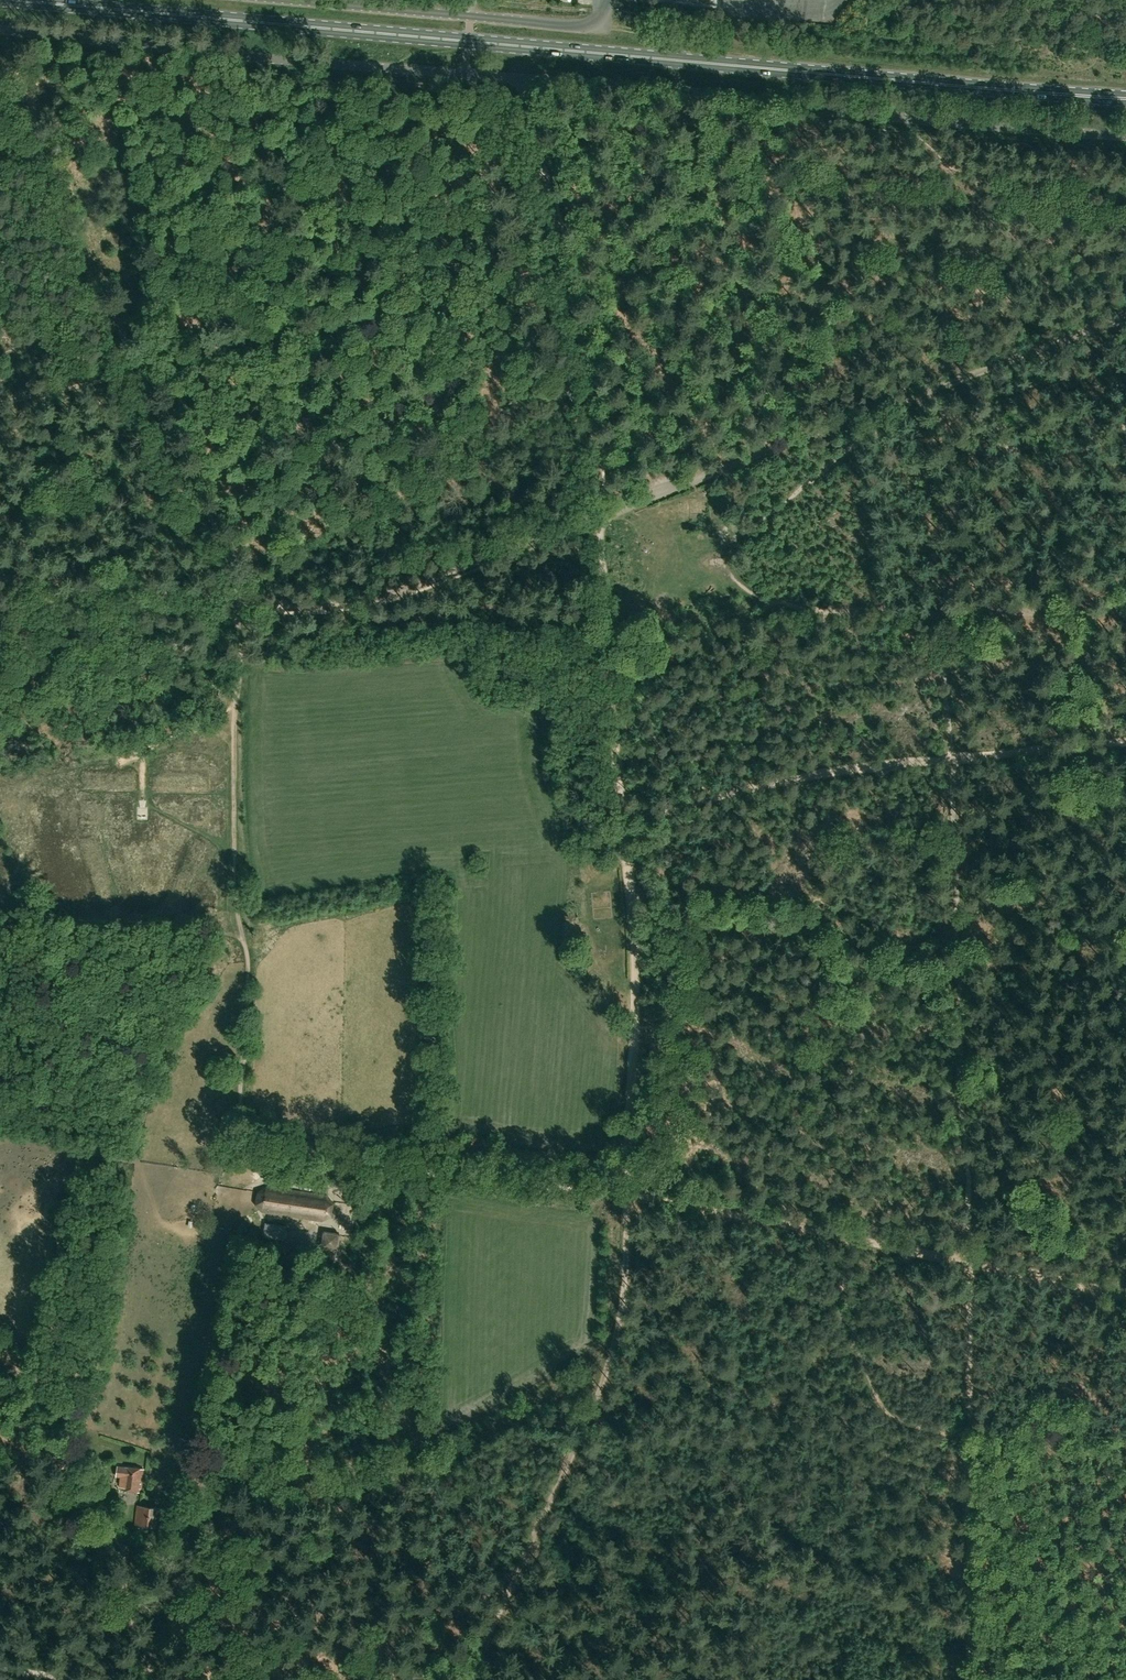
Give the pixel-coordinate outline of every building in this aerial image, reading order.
[(324,1221),(331,1215),(333,1204),(326,1195),(266,1187),(257,1193),(257,1198),(256,1203),(263,1213),(267,1213),(324,1221)] [(340,1235),(323,1233),(321,1248),(337,1251),(340,1235)] [(124,1467),(117,1466),(116,1476),(120,1476),(118,1487),(121,1487),(121,1490),(140,1492),(144,1469),(124,1466),(124,1467)] [(160,1528),(162,1508),(137,1505),(134,1525),(160,1528)]
